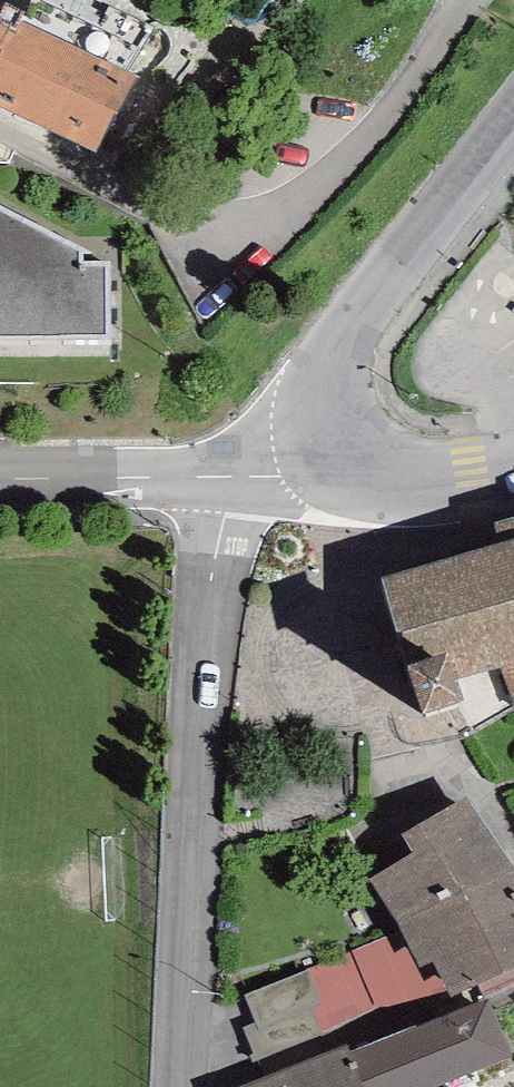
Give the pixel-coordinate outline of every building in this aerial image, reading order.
[(96,153),(135,77),(23,21),(15,35),(0,25),(0,107),(96,153)] [(111,336),(109,263),(85,262),(83,249),(0,208),(0,337),(111,336)] [(502,667),(513,699),(513,518),(494,523),(501,540),(383,577),(425,715),(464,700),(456,681),(502,667)] [(453,998),(513,969),(513,867),(511,861),(464,796),(402,834),(413,853),(371,879),(410,947),(422,968),(434,961),(453,998)] [(257,1022),(244,1028),(265,1078),(349,1046),(351,1052),(458,1010),(453,998),(434,961),(422,968),(410,947),(396,952),(388,937),(245,995),(257,1022)] [(513,1057),(488,999),(458,1010),(351,1052),(364,1086),(436,1086),(513,1057)] [(351,1052),(349,1046),(265,1078),(241,1086),(364,1086),(351,1052)]
